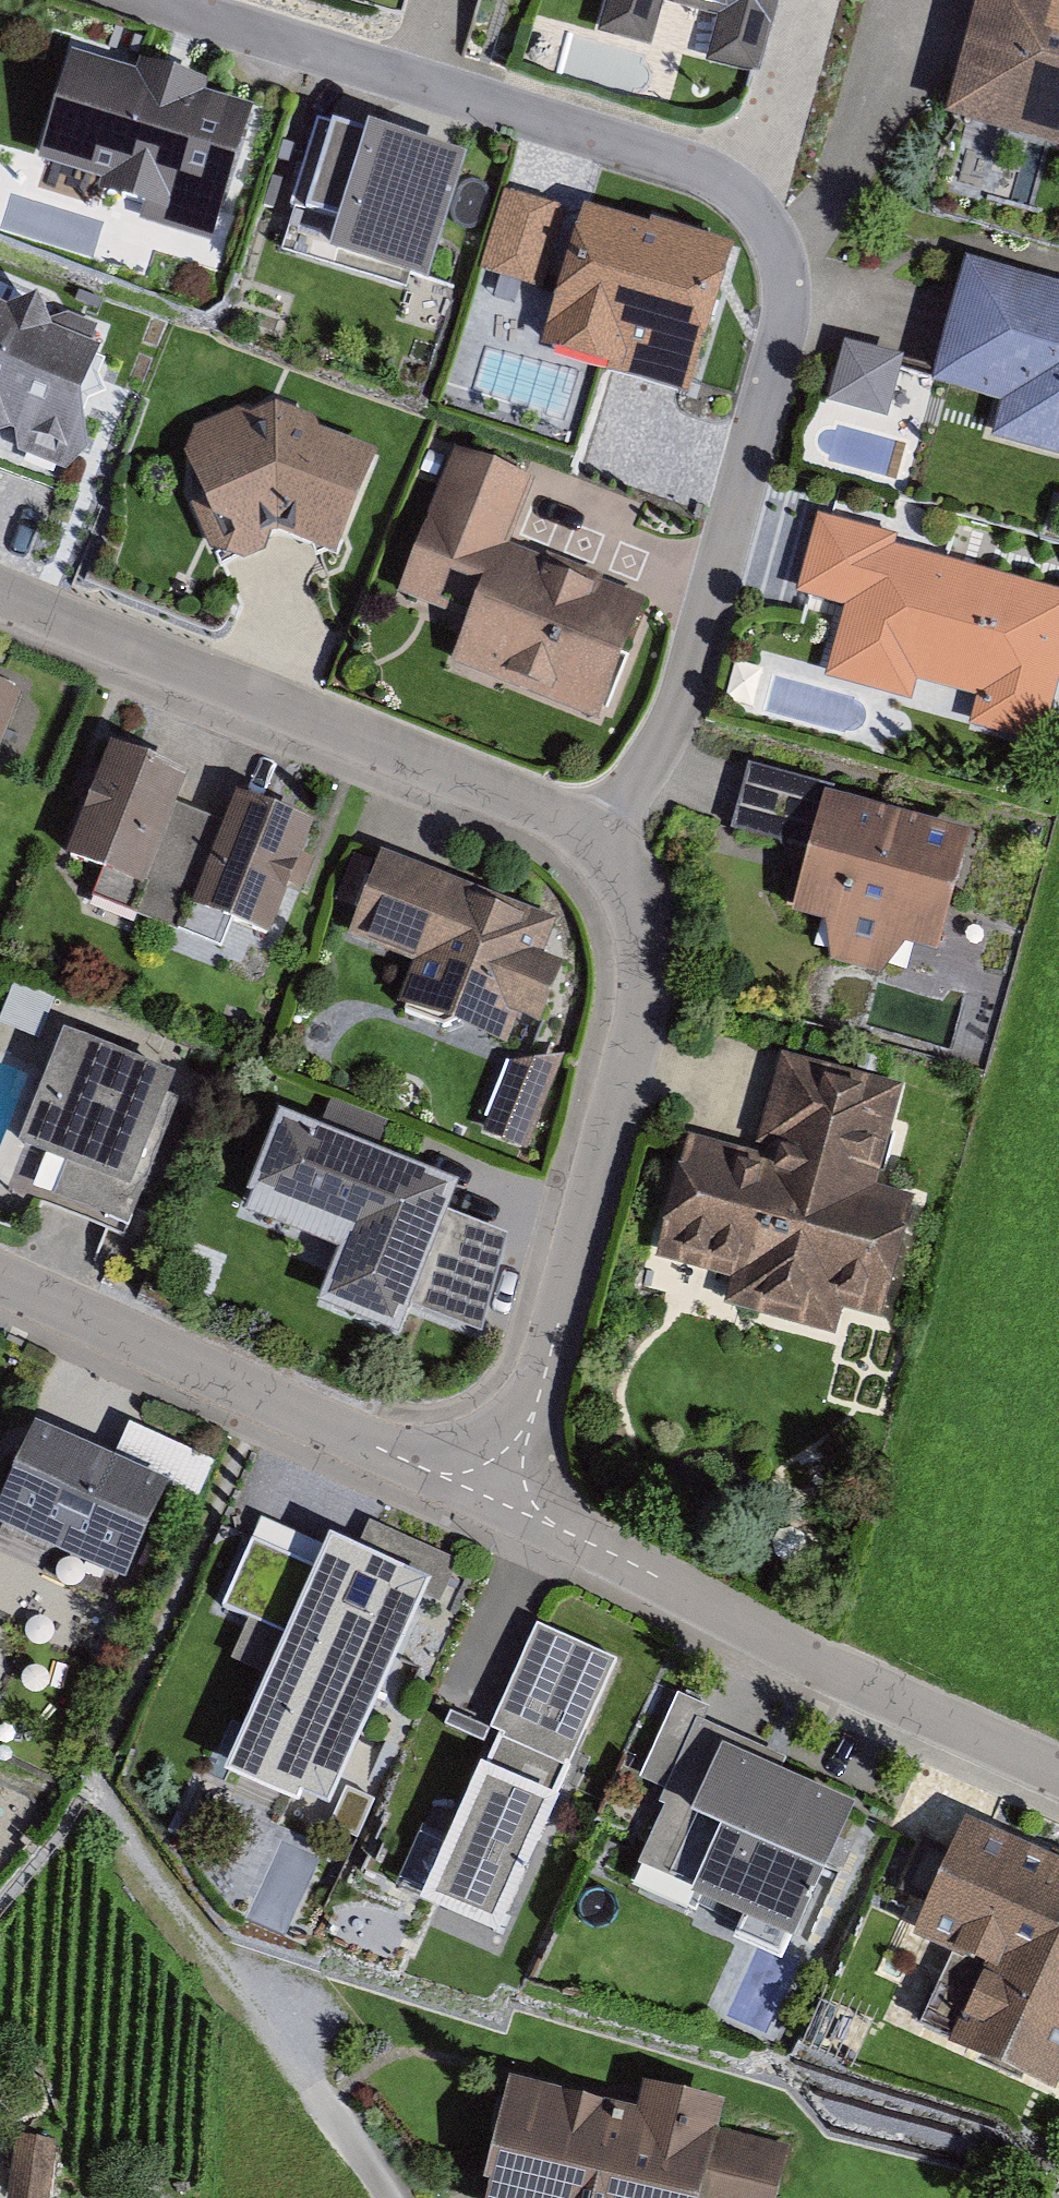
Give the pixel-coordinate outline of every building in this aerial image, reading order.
[(585,30),(750,70),(767,0),(593,0),(585,30)] [(941,120),(1058,156),(1058,0),(978,0),(941,120)] [(237,109),(62,60),(29,180),(203,229),(237,109)] [(451,160),(316,120),(277,252),(412,292),(451,160)] [(717,247),(559,214),(529,355),(687,387),(717,247)] [(956,265),(926,389),(991,404),(983,440),(1058,458),(1058,290),(956,265)] [(54,472),(77,450),(79,345),(0,314),(0,450),(54,472)] [(850,339),(834,398),(895,414),(910,355),(850,339)] [(258,397),(173,441),(203,554),(261,536),(329,559),(372,443),(258,397)] [(526,479),(448,452),(420,534),(410,531),(390,588),(454,609),(438,656),(589,708),(630,589),(504,546),(526,479)] [(810,530),(795,596),(838,605),(821,678),(1046,730),(1058,676),(1058,587),(810,530)] [(770,709),(858,740),(871,702),(783,672),(770,709)] [(21,697),(0,689),(0,751),(21,697)] [(110,749),(66,864),(102,878),(145,894),(177,809),(189,780),(110,749)] [(954,831),(805,798),(774,916),(814,926),(817,960),(865,974),(891,949),(926,953),(954,831)] [(235,800),(225,827),(192,912),(231,927),(270,942),(314,830),(235,800)] [(145,894),(102,878),(92,902),(221,952),(231,927),(192,912),(225,827),(177,809),(145,894)] [(561,924),(377,858),(348,940),(408,962),(397,993),(520,1037),(561,924)] [(63,1039),(19,1154),(132,1198),(177,1083),(63,1039)] [(560,1052),(503,1060),(479,1132),(525,1149),(560,1052)] [(743,1160),(674,1142),(646,1253),(724,1273),(716,1303),(825,1330),(831,1307),(876,1319),(906,1201),(877,1194),(904,1087),(770,1054),(743,1160)] [(399,1343),(411,1311),(450,1215),(460,1190),(279,1118),(247,1199),(347,1239),(318,1311),(399,1343)] [(509,1239),(450,1215),(411,1311),(481,1339),(509,1239)] [(0,1514),(0,1538),(125,1594),(170,1494),(36,1433),(0,1514)] [(302,1811),(329,1823),(432,1589),(330,1544),(326,1552),(261,1523),(222,1612),(287,1640),(223,1787),(298,1820),(302,1811)] [(498,1739),(481,1776),(554,1808),(617,1665),(544,1633),(536,1629),(489,1735),(498,1739)] [(732,1751),(682,1731),(620,1879),(779,1945),(836,1808),(727,1763),(732,1751)] [(417,1916),(498,1952),(560,1811),(554,1808),(481,1776),(479,1775),(417,1916)] [(962,1825),(910,1947),(946,1962),(918,2028),(956,2044),(952,2055),(1054,2098),(1058,2087),(1058,1866),(962,1825)] [(283,1837),(254,1918),(296,1933),(326,1852),(283,1837)] [(509,2087),(482,2197),(485,2197),(777,2197),(788,2151),(721,2135),(727,2112),(642,2092),(636,2118),(509,2087)]
